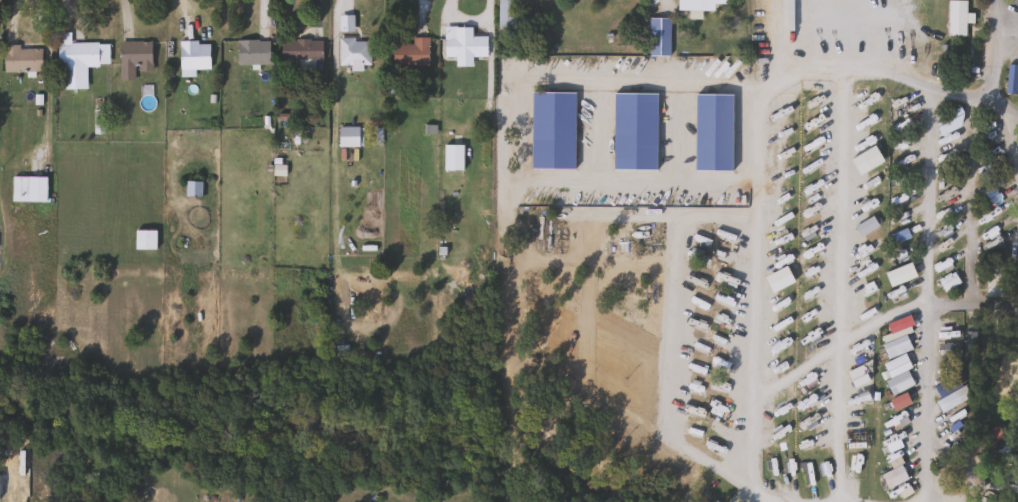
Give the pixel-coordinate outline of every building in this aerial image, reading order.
[(680,12),(680,0),(713,0),(713,12),(680,12)] [(964,0),(964,36),(947,36),(947,0),(964,0)] [(646,56),(646,18),(668,18),(668,56),(646,56)] [(442,57),(442,35),(484,35),(484,57),(442,57)] [(391,66),(391,44),(410,44),(410,38),(427,38),(427,66),(391,66)] [(235,40),(267,40),(267,64),(235,64),(235,40)] [(279,40),(321,40),(321,62),(279,62),(279,40)] [(368,66),(337,66),(337,40),(368,40),(368,66)] [(132,81),(118,81),(118,42),(149,42),(149,71),(132,71),(132,81)] [(177,69),(177,42),(207,42),(207,69),(177,69)] [(56,66),(56,43),(107,43),(107,66),(56,66)] [(39,72),(2,72),(2,46),(39,46),(39,72)] [(1007,63),(1017,64),(1017,94),(1007,93),(1007,94),(1005,93),(1004,93),(1007,63)] [(871,105),(871,89),(881,89),(881,105),(871,105)] [(914,108),(893,120),(886,107),(907,95),(914,108)] [(337,147),(337,127),(358,127),(358,147),(337,147)] [(993,175),(982,182),(976,171),(987,164),(993,175)] [(45,202),(10,202),(10,177),(44,177),(45,202)] [(154,250),(133,250),(133,231),(154,231),(154,250)] [(882,255),(904,244),(911,258),(889,269),(882,255)] [(943,291),(936,280),(951,271),(958,281),(943,291)] [(1005,273),(1005,294),(985,294),(985,273),(1005,273)] [(906,309),(889,316),(887,310),(903,304),(906,309)] [(888,333),(886,326),(907,319),(911,332),(881,342),(880,336),(888,333)] [(890,395),(884,381),(888,379),(881,364),(903,354),(909,368),(905,370),(912,385),(890,395)] [(940,413),(934,402),(962,384),(969,396),(940,413)] [(885,486),(880,473),(900,467),(904,480),(885,486)] [(1014,490),(994,490),(994,476),(1014,476),(1014,490)]
